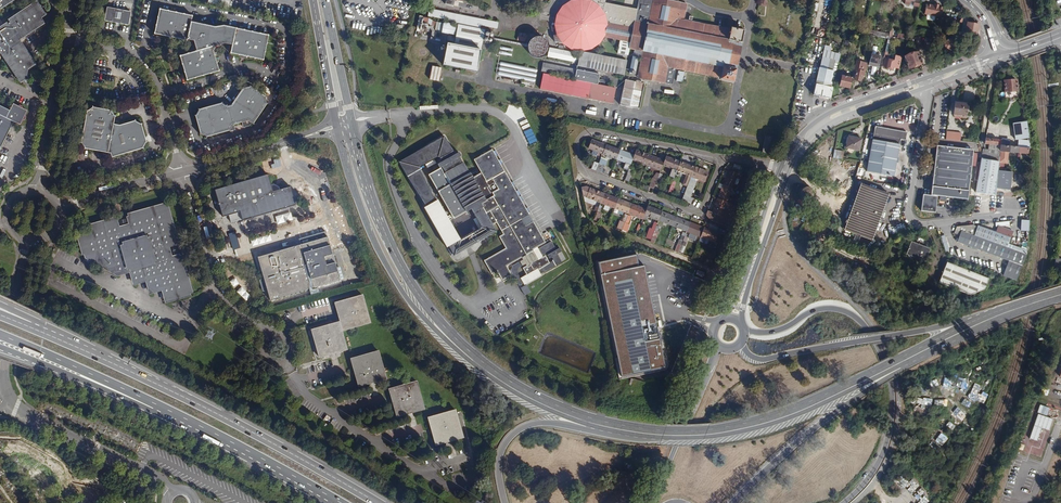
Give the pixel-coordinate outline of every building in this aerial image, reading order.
[(17,0),(0,0),(0,11),(17,0)] [(231,0),(209,0),(208,3),(229,8),(231,0)] [(580,51),(583,51),(586,50),(591,48),(595,46),(599,43),(602,39),(603,37),(619,41),(617,56),(627,58),(630,49),(635,50),(633,56),(629,74),(635,75),(638,59),(641,60),(638,78),(673,85),(676,69),(720,78),(720,79),(734,82),(736,69),(735,69),(735,66),(737,66),(741,46),(739,46),(740,43),(741,43),(744,31),(731,28),(730,30),(683,21),(686,5),(678,3),(677,0),(676,0),(639,0),(637,9),(605,3),(605,0),(590,0),(572,0),(570,0),(562,6),(556,15),(554,25),(556,34),(562,44),(571,49),(577,50),(580,51)] [(47,15),(38,1),(4,24),(5,25),(4,27),(3,26),(0,28),(0,55),(1,55),(20,84),(29,78),(27,75),(28,72),(37,66),(21,42),(21,40),(45,25),(41,19),(48,15),(47,15)] [(941,18),(943,7),(940,7),(934,5),(927,4),(925,14),(927,14),(936,16),(941,18)] [(120,22),(120,24),(128,26),(131,12),(107,7),(104,20),(114,22),(114,21),(120,22)] [(193,16),(159,9),(154,34),(164,36),(170,38),(187,41),(187,40),(193,42),(194,45),(193,46),(194,50),(196,49),(196,52),(180,56),(182,65),(184,71),(187,81),(219,72),(212,47),(224,44),(232,45),(230,54),(239,56),(263,61),(269,35),(224,26),(223,29),(215,27),(192,22),(193,16)] [(447,42),(443,65),(477,71),(485,30),(480,29),(481,26),(497,29),(498,22),(429,9),(428,16),(447,20),(446,22),(443,22),(441,37),(455,40),(454,43),(447,42)] [(978,28),(978,25),(969,23),(968,32),(977,34),(978,28)] [(533,56),(536,57),(539,57),(542,57),(545,56),(547,53),(548,52),(549,50),(549,49),(549,47),(549,44),(548,41),(546,39),(543,37),(540,36),(537,36),(534,38),(531,39),(529,42),(528,45),(528,48),(529,51),(531,54),(533,56)] [(932,49),(933,40),(925,39),(924,48),(932,49)] [(943,43),(946,50),(950,49),(951,51),(956,49),(953,39),(943,43)] [(813,95),(831,100),(841,54),(831,51),(832,46),(825,45),(813,95)] [(579,53),(549,47),(549,49),(549,50),(548,52),(547,53),(548,54),(547,57),(577,63),(579,53)] [(921,64),(917,51),(909,54),(909,56),(905,57),(908,68),(921,64)] [(624,76),(627,61),(580,52),(577,66),(624,76)] [(871,54),(868,66),(878,68),(881,56),(871,54)] [(893,68),(899,69),(902,57),(895,56),(894,61),(888,59),(885,59),(883,68),(892,70),(893,68)] [(852,78),(852,79),(860,81),(861,78),(863,78),(866,64),(856,61),(852,78)] [(500,62),(498,76),(521,80),(521,83),(535,86),(538,69),(500,62)] [(541,72),(574,79),(576,69),(543,63),(541,72)] [(442,71),(432,69),(429,82),(439,85),(442,71)] [(543,73),(540,89),(613,103),(616,88),(598,84),(599,74),(577,70),(575,80),(543,73)] [(844,87),(850,88),(852,79),(852,78),(842,76),(840,86),(844,86),(844,87)] [(639,109),(644,84),(625,80),(620,105),(639,109)] [(1017,91),(1016,80),(1003,81),(1004,92),(1017,91)] [(249,120),(252,123),(254,125),(255,123),(267,104),(268,105),(269,104),(267,103),(266,97),(267,96),(266,95),(265,96),(251,86),(252,85),(251,85),(250,86),(244,87),(243,86),(243,87),(243,88),(232,104),(228,106),(223,103),(223,102),(222,102),(222,103),(200,109),(199,108),(198,108),(198,110),(196,115),(194,115),(195,116),(196,116),(201,133),(199,133),(200,134),(202,134),(206,136),(207,138),(208,138),(207,136),(229,130),(230,132),(231,131),(233,125),(235,124),(242,122),(249,120)] [(14,122),(20,125),(28,110),(13,103),(9,111),(0,106),(0,150),(14,122)] [(966,116),(968,104),(955,103),(954,111),(963,113),(962,115),(966,116)] [(113,158),(113,157),(143,148),(143,149),(144,149),(144,147),(146,143),(148,142),(148,141),(146,142),(141,125),(142,124),(142,123),(141,124),(136,121),(136,120),(134,120),(135,121),(120,125),(119,123),(115,122),(114,122),(115,120),(115,117),(117,117),(117,116),(114,116),(112,111),(112,110),(111,110),(111,111),(93,107),(94,106),(92,106),(92,108),(88,111),(86,110),(86,111),(87,112),(81,142),(80,141),(80,143),(81,143),(84,147),(84,149),(86,149),(86,148),(108,152),(108,153),(111,153),(112,158),(113,158)] [(1025,121),(1012,124),(1014,139),(1017,139),(1018,140),(1017,147),(1028,149),(1029,141),(1025,121)] [(906,140),(907,133),(875,127),(866,172),(894,177),(901,139),(906,140)] [(961,133),(947,131),(946,140),(960,141),(961,133)] [(766,136),(762,152),(769,154),(772,138),(766,136)] [(859,151),(862,139),(849,136),(846,148),(859,151)] [(408,176),(427,206),(436,201),(420,169),(421,167),(438,157),(440,157),(441,159),(439,159),(439,165),(441,169),(429,175),(454,219),(472,210),(473,213),(483,207),(481,203),(495,196),(493,193),(498,189),(492,178),(503,172),(491,151),(473,161),(480,175),(473,179),(470,174),(469,175),(463,164),(458,156),(454,152),(446,138),(444,137),(401,161),(401,163),(408,176)] [(602,154),(606,145),(592,140),(588,149),(593,150),(597,152),(602,154)] [(616,159),(620,150),(606,145),(602,154),(607,156),(612,158),(616,159)] [(940,196),(945,197),(967,200),(973,150),(937,146),(931,195),(923,194),(921,211),(935,213),(937,196),(940,196)] [(1000,155),(996,189),(1010,190),(1012,172),(1003,171),(1004,164),(1005,164),(1006,155),(1008,152),(1018,153),(1019,152),(1028,154),(1028,149),(1017,147),(1001,146),(1000,151),(1000,154),(1000,155)] [(632,160),(634,156),(620,150),(616,159),(630,165),(632,160)] [(646,165),(650,156),(636,150),(634,156),(632,160),(646,165)] [(833,150),(832,158),(842,159),(843,151),(833,150)] [(996,195),(996,194),(996,189),(1000,155),(1000,154),(989,153),(982,152),(976,191),(975,195),(976,196),(981,196),(981,193),(996,195)] [(662,166),(664,161),(650,156),(646,165),(660,171),(662,166)] [(677,171),(680,162),(666,156),(664,161),(662,166),(677,171)] [(601,159),(596,170),(602,173),(604,166),(605,166),(607,160),(601,157),(601,159)] [(591,168),(596,170),(601,159),(598,158),(596,162),(594,162),(591,168)] [(691,177),(694,167),(680,162),(677,171),(686,175),(682,185),(687,187),(687,185),(690,179),(691,177)] [(620,179),(624,181),(624,180),(629,168),(626,167),(624,173),(623,173),(620,179)] [(708,173),(694,167),(691,177),(690,179),(687,185),(687,187),(685,191),(682,200),(691,203),(693,198),(691,197),(696,182),(695,181),(696,179),(705,182),(708,173)] [(723,185),(732,188),(734,184),(736,178),(738,175),(739,176),(741,172),(736,170),(735,173),(729,171),(723,185)] [(503,172),(492,178),(498,189),(493,193),(495,196),(481,203),(483,207),(494,225),(497,223),(504,235),(500,237),(506,249),(485,261),(493,274),(498,271),(503,280),(512,275),(507,266),(519,259),(521,261),(513,265),(512,270),(520,285),(524,283),(525,285),(542,275),(541,274),(559,265),(560,263),(564,261),(557,249),(554,251),(550,243),(549,243),(544,246),(503,172)] [(649,187),(654,188),(656,182),(657,180),(659,173),(657,172),(654,179),(652,178),(649,187)] [(268,174),(215,190),(223,217),(240,212),(243,221),(296,205),(290,186),(280,190),(279,187),(274,185),(271,185),(268,174)] [(298,183),(320,193),(324,186),(301,176),(298,183)] [(727,202),(732,188),(723,185),(718,199),(727,202)] [(600,203),(603,194),(595,191),(595,192),(593,191),(594,190),(585,187),(581,188),(583,196),(600,203)] [(812,193),(810,189),(806,188),(802,190),(800,194),(802,198),(807,199),(810,197),(812,193)] [(614,208),(617,199),(603,194),(600,203),(614,208)] [(628,214),(632,205),(617,199),(614,208),(619,210),(624,212),(628,214)] [(427,206),(425,207),(448,247),(449,246),(455,256),(495,233),(496,231),(493,225),(494,225),(483,207),(473,213),(481,227),(480,229),(461,240),(438,200),(436,201),(427,206)] [(644,215),(646,210),(632,205),(628,214),(642,219),(644,215)] [(116,220),(91,227),(93,233),(81,236),(81,237),(80,239),(83,240),(81,242),(83,243),(82,245),(85,246),(83,248),(85,250),(84,252),(86,253),(85,255),(87,256),(89,256),(89,258),(92,258),(92,259),(95,259),(95,261),(98,261),(98,263),(100,263),(100,264),(103,264),(104,266),(106,266),(106,267),(109,267),(109,269),(112,269),(112,271),(117,274),(130,270),(134,283),(146,279),(150,292),(162,288),(165,299),(166,298),(169,299),(169,298),(172,298),(173,296),(175,297),(176,295),(179,296),(179,294),(182,295),(183,294),(185,294),(185,293),(188,294),(188,292),(190,292),(179,256),(169,259),(166,246),(175,243),(175,242),(176,239),(174,239),(175,236),(173,236),(174,233),(172,233),(173,229),(171,229),(172,226),(170,226),(171,223),(169,223),(170,220),(168,220),(169,217),(167,217),(169,213),(167,213),(168,210),(166,210),(167,207),(165,208),(165,206),(129,217),(131,224),(118,228),(116,220)] [(658,221),(661,212),(647,206),(646,210),(644,215),(658,221)] [(672,226),(675,217),(661,212),(658,221),(672,226)] [(619,223),(617,229),(622,231),(622,230),(626,219),(627,217),(625,216),(622,222),(621,224),(619,223)] [(318,217),(292,225),(294,232),(320,224),(318,217)] [(686,232),(690,223),(675,217),(672,226),(676,228),(681,230),(686,232)] [(1019,220),(1019,231),(1027,232),(1027,220),(1019,220)] [(704,228),(706,223),(701,221),(699,226),(690,223),(686,232),(691,233),(695,235),(700,237),(704,228)] [(1016,281),(1018,275),(1026,255),(1026,250),(1021,248),(1019,252),(1007,248),(1008,243),(1010,238),(978,225),(977,227),(974,225),(957,227),(954,233),(960,236),(957,242),(1008,261),(1003,276),(1010,278),(1016,281)] [(718,234),(704,228),(700,237),(705,239),(710,240),(715,242),(714,244),(717,245),(719,241),(716,240),(718,234)] [(317,231),(319,237),(326,236),(324,229),(317,231)] [(679,239),(675,251),(679,253),(681,245),(684,237),(686,234),(683,232),(680,239),(679,239)] [(944,235),(939,237),(945,252),(949,250),(944,235)] [(258,257),(257,257),(264,278),(267,290),(270,300),(271,300),(340,280),(328,236),(317,239),(299,245),(258,257)] [(298,242),(299,245),(317,239),(316,236),(298,242)] [(925,261),(933,241),(919,236),(916,244),(911,242),(906,256),(912,259),(913,257),(925,261)] [(599,262),(622,375),(664,366),(644,266),(639,267),(636,254),(599,262)] [(939,283),(971,295),(985,289),(989,278),(947,263),(939,283)] [(242,285),(237,290),(246,300),(251,295),(242,285)] [(527,285),(521,288),(525,296),(531,292),(527,285)] [(312,328),(310,330),(317,355),(320,357),(344,350),(346,347),(342,331),(369,323),(370,320),(363,295),(361,294),(336,301),(334,304),(339,320),(312,328)] [(351,358),(350,360),(357,385),(360,387),(385,380),(386,377),(379,352),(377,351),(351,358)] [(390,388),(388,391),(395,415),(398,417),(423,410),(425,407),(418,382),(415,381),(390,388)] [(967,384),(963,391),(968,394),(972,386),(967,384)] [(971,396),(963,405),(969,409),(977,400),(971,396)] [(953,413),(964,419),(967,413),(957,407),(953,413)] [(429,417),(427,419),(434,444),(437,446),(462,439),(464,436),(456,411),(454,410),(429,417)] [(1052,420),(1037,415),(1029,439),(1037,441),(1041,428),(1048,431),(1052,420)] [(941,433),(938,437),(943,441),(946,437),(941,433)]
